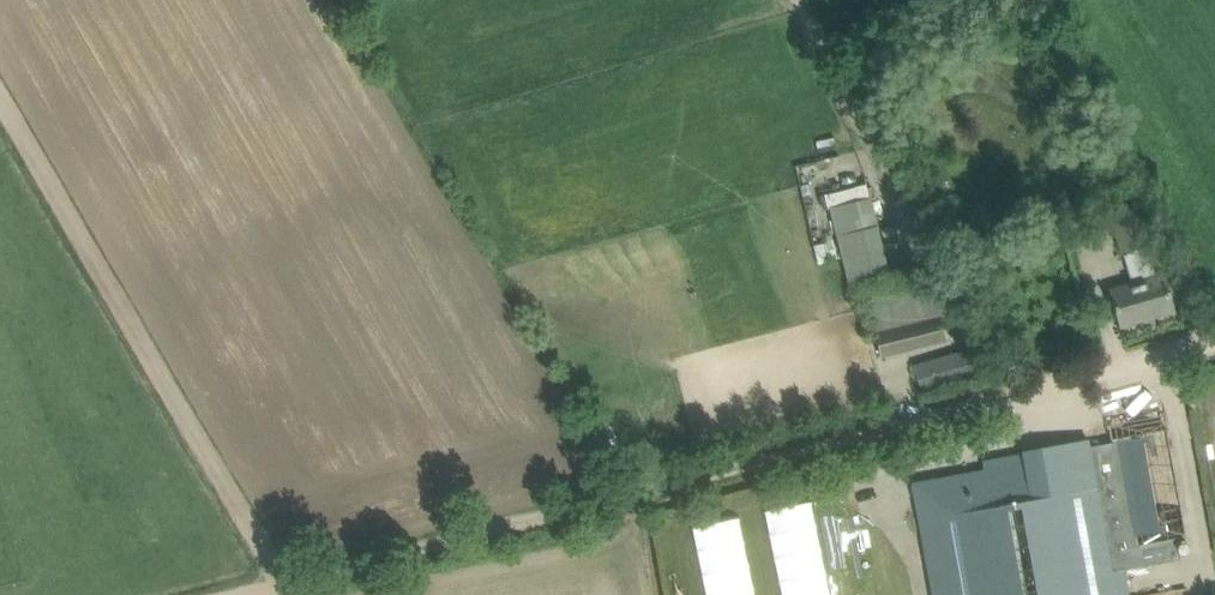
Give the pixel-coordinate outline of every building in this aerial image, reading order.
[(867,184),(821,196),(824,210),(831,208),(843,257),(852,291),(890,282),(878,228),(867,184)] [(1138,206),(1115,213),(1111,214),(1122,255),(1127,254),(1150,248),(1138,206)] [(1109,289),(1114,305),(1121,328),(1176,313),(1165,273),(1109,289)] [(928,282),(866,298),(876,333),(941,316),(935,293),(931,293),(928,282)] [(941,316),(876,333),(882,356),(905,350),(903,342),(945,332),(941,316)] [(979,347),(927,360),(933,385),(985,372),(979,347)] [(1090,450),(1088,439),(1022,451),(1026,474),(926,492),(944,594),(1116,594),(1111,570),(1180,558),(1176,536),(1186,534),(1164,414),(1110,424),(1113,446),(1090,450)]
